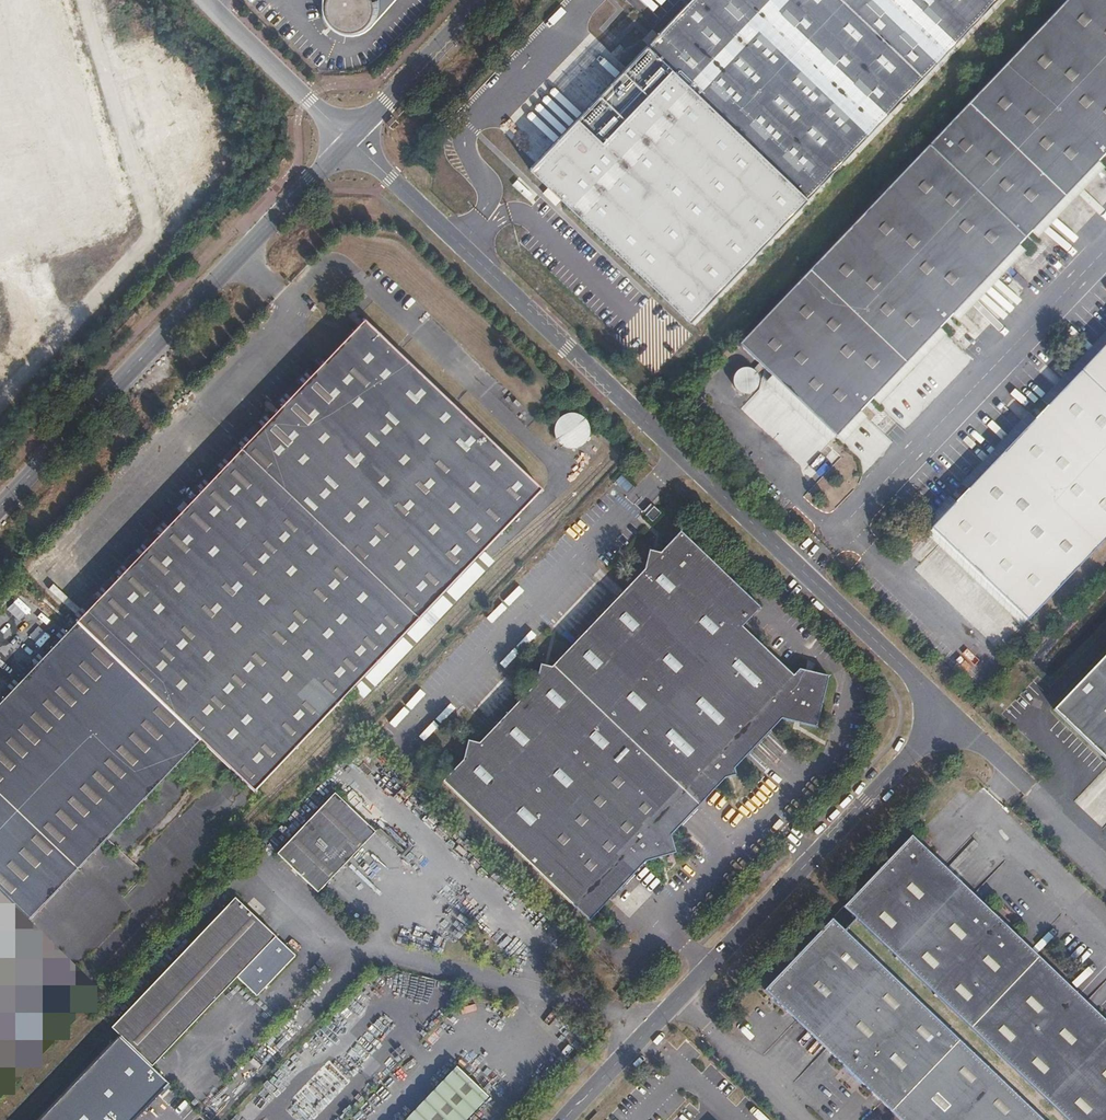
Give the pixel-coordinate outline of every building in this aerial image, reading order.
[(324,1),(323,4),(323,6),(323,8),(323,10),(323,12),(323,14),(324,16),(325,18),(326,20),(327,22),(328,24),(330,25),(331,27),(333,28),(335,30),(337,30),(339,31),(341,32),(343,33),(345,33),(347,33),(349,33),(352,32),(354,32),(356,31),(358,30),(360,29),(362,28),(363,27),(365,25),(366,24),(367,22),(369,20),(370,18),(370,16),(371,14),(371,12),(371,10),(371,7),(371,5),(371,3),(370,1),(370,0),(324,0),(324,1)] [(794,211),(909,89),(816,0),(692,0),(647,47),(636,62),(794,211)] [(747,338),(844,432),(1105,157),(1105,0),(1068,0),(747,338)] [(909,89),(993,0),(816,0),(909,89)] [(794,211),(636,62),(529,171),(692,325),(763,244),(794,211)] [(0,703),(0,952),(124,822),(202,739),(256,791),(354,688),(483,551),(542,489),(365,320),(0,703)] [(455,357),(465,347),(460,343),(450,353),(455,357)] [(939,523),(1036,615),(1105,542),(1105,347),(939,523)] [(9,357),(0,353),(0,382),(9,357)] [(588,432),(589,429),(588,425),(588,422),(586,419),(584,416),(581,413),(577,412),(572,410),(568,410),(564,411),(560,413),(555,417),(554,419),(552,423),(552,426),(552,430),(553,436),(557,442),(561,445),(563,446),(567,447),(571,447),(573,447),(577,446),(581,444),(584,441),(587,436),(588,432)] [(624,491),(631,486),(620,475),(614,480),(624,491)] [(659,555),(648,553),(642,572),(550,669),(540,666),(534,685),(478,744),(468,742),(462,761),(442,782),(589,921),(645,863),(676,855),(669,837),(724,780),(734,777),(733,770),(780,721),(814,729),(827,678),(797,671),(792,677),(740,629),(758,610),(679,534),(659,555)] [(354,688),(360,694),(488,557),(483,551),(354,688)] [(1063,686),(1105,727),(1105,641),(1063,686)] [(277,854),(318,893),(376,832),(336,794),(277,854)] [(914,837),(847,909),(1068,1119),(1105,1119),(1105,1020),(914,837)] [(294,955),(234,897),(111,1027),(120,1036),(152,1066),(238,978),(256,995),(294,955)] [(836,921),(768,992),(902,1119),(1045,1119),(969,1048),(970,1046),(967,1044),(966,1045),(931,1012),(932,1010),(929,1007),(928,1009),(892,975),(893,973),(891,971),(890,972),(855,939),(856,938),(852,934),(851,935),(836,921)] [(41,1119),(134,1119),(169,1084),(152,1066),(120,1036),(41,1119)] [(347,1082),(326,1060),(291,1097),(313,1119),(347,1082)] [(488,1098),(457,1068),(408,1119),(466,1119),(488,1098)]
